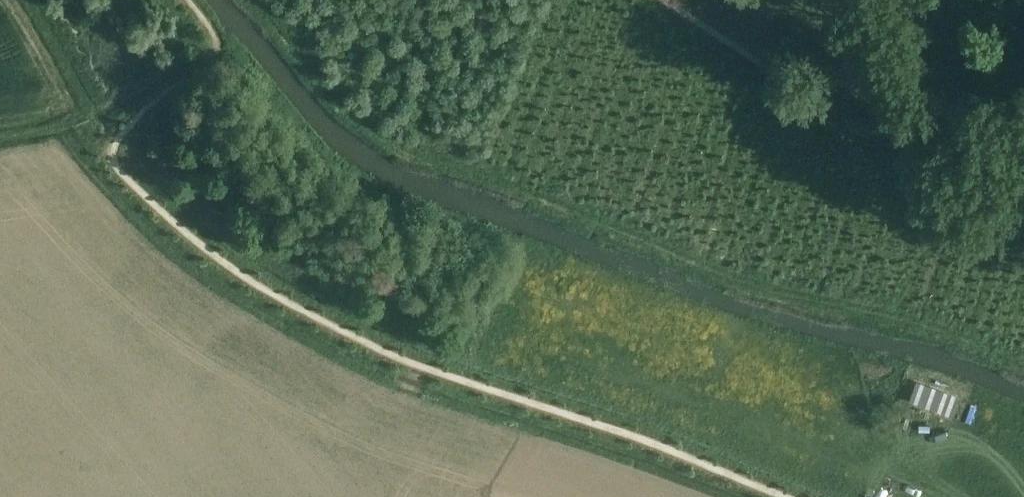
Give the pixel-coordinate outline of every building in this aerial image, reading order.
[(958,397),(917,382),(910,401),(952,416),(958,397)]
